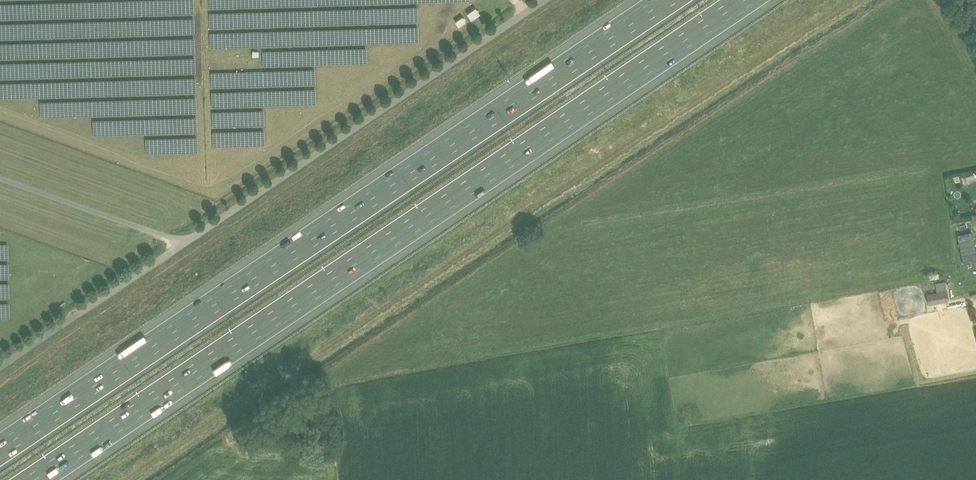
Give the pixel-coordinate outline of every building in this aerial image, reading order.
[(475,7),(467,13),(471,20),(480,14),(475,7)] [(462,16),(455,22),(459,27),(466,21),(462,16)] [(937,292),(927,294),(928,305),(948,301),(945,282),(935,283),(937,292)] [(182,314),(164,325),(168,332),(186,322),(182,314)] [(47,408),(33,416),(36,421),(50,413),(47,408)] [(17,426),(20,432),(34,424),(31,418),(17,426)]
